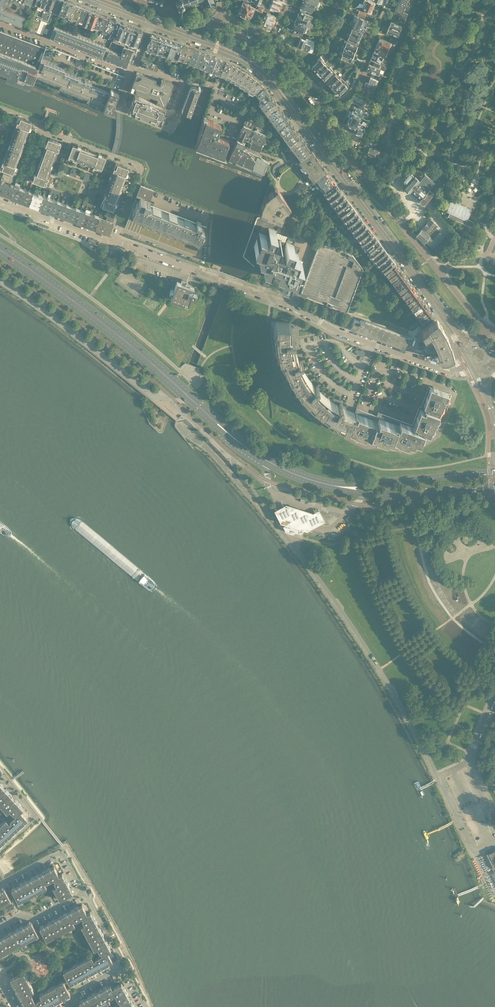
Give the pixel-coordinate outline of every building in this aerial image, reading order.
[(20,14),(3,8),(5,0),(0,0),(0,19),(9,22),(15,24),(18,25),(21,27),(25,16),(20,14)] [(40,0),(32,0),(30,5),(37,8),(37,7),(38,5),(40,0)] [(51,13),(51,12),(56,0),(48,0),(44,10),(43,12),(42,16),(41,17),(40,21),(36,32),(43,35),(47,24),(51,13)] [(37,7),(44,10),(48,0),(40,0),(38,5),(37,7)] [(63,0),(56,0),(51,12),(51,13),(57,15),(58,14),(63,0)] [(69,2),(64,0),(63,0),(58,14),(64,16),(69,2)] [(176,0),(175,1),(175,2),(176,1),(176,2),(177,2),(178,4),(177,4),(178,5),(177,5),(178,5),(177,6),(178,6),(179,7),(180,7),(179,6),(180,5),(180,6),(181,7),(182,7),(181,7),(182,9),(183,10),(182,10),(183,10),(183,11),(184,10),(183,10),(186,9),(186,10),(187,10),(190,8),(190,9),(191,8),(190,7),(193,6),(194,7),(197,5),(197,6),(198,6),(198,4),(200,3),(201,3),(202,5),(201,5),(202,6),(201,7),(202,7),(206,5),(206,6),(207,8),(207,9),(207,8),(211,7),(212,7),(212,6),(215,5),(216,5),(215,5),(215,3),(216,3),(216,2),(216,1),(218,0),(218,1),(219,0),(218,0),(177,0),(176,0)] [(282,5),(282,4),(277,2),(273,0),(271,4),(270,4),(269,6),(270,6),(269,8),(273,10),(273,9),(276,10),(276,9),(278,10),(279,10),(280,8),(281,8),(282,7),(283,6),(282,5)] [(368,0),(364,0),(363,2),(365,3),(363,9),(370,12),(374,3),(368,0)] [(241,2),(240,5),(241,7),(240,8),(238,8),(237,10),(238,13),(249,18),(250,18),(252,15),(251,14),(252,11),(253,12),(255,9),(253,9),(254,7),(243,1),(243,2),(241,2)] [(300,8),(300,10),(310,14),(312,9),(314,9),(315,6),(303,1),(300,8)] [(398,11),(399,10),(400,11),(398,15),(400,16),(406,18),(406,19),(408,14),(402,12),(405,4),(398,2),(398,1),(395,9),(397,10),(398,11)] [(75,4),(69,2),(64,16),(70,18),(75,4)] [(76,21),(81,7),(75,4),(70,18),(76,21)] [(81,23),(87,9),(81,7),(76,21),(81,23)] [(93,11),(87,9),(81,23),(87,26),(93,11)] [(298,12),(295,21),(308,26),(310,27),(312,23),(309,22),(312,15),(310,14),(300,10),(299,11),(300,12),(300,13),(298,12)] [(98,13),(93,11),(87,26),(92,28),(93,26),(98,13)] [(275,18),(276,15),(267,11),(266,14),(265,15),(264,15),(261,23),(266,25),(266,24),(267,24),(266,26),(270,28),(271,25),(273,25),(272,23),(273,23),(272,22),(274,18),(275,18)] [(103,15),(98,13),(93,26),(95,27),(94,30),(97,31),(98,30),(103,15)] [(108,17),(103,15),(98,30),(101,31),(103,32),(108,17)] [(357,16),(355,22),(365,26),(366,25),(367,25),(368,21),(357,16)] [(115,20),(108,17),(103,32),(106,33),(110,34),(115,20)] [(36,32),(40,21),(33,19),(29,29),(36,32)] [(115,20),(110,34),(109,36),(114,38),(120,22),(115,20)] [(308,26),(295,21),(291,30),(293,31),(292,33),(297,35),(298,33),(301,34),(302,31),(306,33),(308,26)] [(399,31),(401,26),(391,21),(389,26),(399,31)] [(120,22),(114,38),(115,39),(116,37),(120,38),(125,24),(120,22)] [(365,26),(355,22),(353,27),(364,32),(366,28),(364,27),(365,26)] [(133,27),(125,24),(120,38),(126,40),(128,41),(130,34),(133,27)] [(109,48),(81,37),(54,26),(53,30),(50,37),(53,39),(88,53),(104,59),(109,48)] [(397,36),(399,31),(389,26),(386,31),(397,36)] [(142,30),(133,27),(130,34),(128,41),(136,44),(142,30)] [(349,30),(348,33),(350,34),(360,38),(362,32),(352,28),(351,31),(349,30)] [(1,71),(0,72),(3,73),(3,72),(7,74),(7,75),(9,76),(10,75),(14,76),(14,77),(16,78),(17,77),(21,79),(20,80),(23,81),(23,80),(28,81),(27,82),(30,83),(30,82),(32,83),(32,82),(35,75),(41,59),(43,53),(49,55),(49,53),(52,54),(52,51),(50,51),(51,49),(45,47),(46,47),(45,46),(45,48),(0,31),(0,71),(1,71)] [(350,34),(348,33),(347,36),(349,37),(348,39),(357,43),(360,38),(350,34)] [(156,36),(151,34),(145,49),(150,51),(151,50),(156,36)] [(160,38),(156,36),(151,50),(156,51),(160,38)] [(136,44),(128,41),(126,40),(120,38),(116,37),(115,39),(114,38),(113,41),(135,49),(136,44)] [(379,37),(376,45),(387,49),(390,42),(389,42),(379,37)] [(166,40),(160,38),(156,51),(161,53),(166,40)] [(299,38),(296,46),(301,48),(301,47),(303,48),(303,47),(312,50),(314,44),(312,43),(313,41),(307,38),(307,39),(307,40),(299,38)] [(135,49),(113,41),(112,40),(109,48),(104,59),(126,68),(128,67),(135,49)] [(171,42),(166,40),(161,53),(166,55),(171,42)] [(344,40),(342,46),(354,51),(357,45),(344,40)] [(176,43),(171,42),(166,55),(171,57),(176,43)] [(181,45),(176,43),(171,57),(176,58),(177,57),(181,45)] [(187,47),(181,45),(177,57),(182,59),(187,47)] [(374,51),(383,55),(384,56),(387,49),(376,45),(374,51)] [(354,51),(342,46),(339,54),(341,55),(340,58),(350,62),(350,61),(351,61),(352,59),(351,58),(354,51)] [(193,49),(187,47),(182,59),(188,62),(193,49)] [(198,51),(193,49),(188,62),(193,64),(198,51)] [(203,53),(198,51),(193,64),(198,66),(203,53)] [(374,51),(371,59),(380,63),(383,55),(374,51)] [(209,55),(203,53),(198,66),(204,68),(209,55)] [(214,57),(209,55),(204,68),(209,70),(214,57)] [(312,67),(311,68),(311,69),(313,71),(314,70),(316,71),(325,62),(324,61),(324,60),(320,56),(317,59),(318,61),(316,62),(313,59),(310,64),(313,66),(311,67),(312,67)] [(219,59),(214,57),(209,70),(214,72),(219,59)] [(159,66),(153,64),(151,63),(152,62),(147,60),(141,58),(139,66),(144,68),(144,67),(150,69),(157,72),(159,66)] [(41,59),(35,75),(58,84),(59,81),(60,82),(58,87),(86,97),(87,95),(88,95),(86,100),(103,107),(109,91),(91,84),(92,82),(85,79),(84,80),(78,77),(64,71),(65,69),(47,62),(41,59)] [(225,62),(219,59),(214,72),(220,74),(225,62)] [(372,61),(370,64),(369,64),(366,70),(373,73),(373,74),(377,76),(377,74),(377,75),(380,68),(384,70),(385,66),(381,64),(372,61)] [(225,62),(220,74),(223,75),(225,76),(227,70),(230,64),(229,63),(228,63),(225,62)] [(325,62),(316,71),(315,72),(320,76),(330,67),(325,62)] [(229,78),(234,66),(230,64),(225,76),(229,78)] [(239,69),(234,66),(229,78),(229,79),(234,81),(239,69)] [(330,67),(320,76),(324,80),(325,80),(334,71),(330,67)] [(327,82),(335,73),(339,70),(338,69),(336,68),(334,71),(325,80),(327,82)] [(243,71),(239,69),(234,81),(239,83),(243,71)] [(248,74),(243,71),(239,83),(238,84),(243,87),(248,74)] [(165,105),(172,87),(173,82),(167,80),(167,82),(165,81),(165,80),(161,79),(160,82),(136,73),(130,90),(144,95),(143,97),(165,105)] [(335,73),(327,82),(326,82),(330,87),(339,78),(336,76),(337,75),(335,73)] [(253,77),(248,74),(243,87),(248,89),(253,77)] [(257,81),(253,77),(248,89),(247,91),(252,93),(253,91),(257,81)] [(339,78),(330,87),(335,91),(344,81),(340,77),(339,78)] [(376,86),(378,81),(370,77),(368,82),(367,82),(365,82),(364,84),(365,86),(366,86),(365,87),(369,89),(368,89),(373,91),(375,86),(376,86)] [(264,87),(257,81),(253,91),(252,93),(252,94),(255,95),(256,92),(264,87)] [(339,95),(348,86),(344,81),(335,91),(339,95)] [(191,88),(190,88),(182,111),(190,114),(189,115),(190,115),(201,87),(199,86),(198,86),(197,87),(195,86),(194,86),(193,86),(192,87),(191,87),(191,88)] [(119,92),(110,88),(109,91),(103,107),(115,112),(115,102),(114,102),(115,99),(113,99),(114,98),(116,99),(119,92)] [(265,88),(257,93),(256,95),(258,96),(259,98),(268,92),(265,88)] [(260,105),(271,97),(269,95),(270,94),(268,92),(259,98),(258,99),(258,100),(260,102),(258,104),(259,106),(260,105)] [(165,105),(143,97),(135,94),(129,109),(160,121),(165,106),(165,105)] [(272,97),(271,97),(260,105),(263,108),(260,111),(261,112),(264,110),(274,102),(273,100),(273,99),(272,97)] [(276,102),(274,102),(264,110),(267,114),(264,116),(265,117),(268,115),(278,107),(277,105),(277,104),(276,102)] [(279,107),(278,107),(268,115),(270,118),(267,121),(268,122),(271,120),(282,112),(280,110),(281,109),(279,107)] [(370,120),(367,118),(361,116),(360,116),(356,114),(356,113),(351,111),(351,112),(349,111),(346,116),(349,117),(346,124),(351,126),(350,127),(353,128),(354,127),(355,127),(354,131),(355,131),(355,132),(355,133),(356,134),(357,134),(358,134),(358,133),(359,133),(360,133),(363,127),(364,127),(365,124),(367,125),(370,120)] [(273,127),(285,117),(284,115),(284,114),(283,112),(282,112),(271,120),(274,124),(273,124),(271,125),(272,127),(273,127)] [(19,117),(14,129),(14,130),(16,130),(27,134),(29,130),(30,130),(31,127),(30,127),(32,122),(19,117)] [(279,130),(289,122),(287,120),(288,119),(286,117),(285,117),(273,127),(274,129),(276,127),(277,128),(274,130),(276,132),(279,130)] [(259,150),(262,142),(266,132),(267,130),(257,126),(258,122),(253,120),(247,118),(237,139),(235,143),(229,156),(227,159),(264,175),(269,163),(256,157),(258,150),(259,150)] [(206,119),(205,121),(203,120),(195,147),(196,147),(221,156),(222,154),(223,154),(229,156),(235,143),(217,136),(221,125),(206,119)] [(289,122),(279,130),(281,133),(279,135),(280,137),(282,135),(293,127),(291,125),(292,124),(290,122),(289,122)] [(293,127),(282,135),(285,138),(282,140),(283,142),(286,140),(296,132),(295,130),(295,129),(294,127),(293,127)] [(16,130),(13,139),(24,143),(27,134),(16,130)] [(296,132),(286,140),(288,143),(286,145),(287,146),(300,137),(298,134),(299,134),(297,132),(296,132)] [(300,137),(287,146),(291,151),(292,150),(293,149),(304,142),(302,139),(302,138),(301,136),(300,137)] [(48,138),(46,143),(45,143),(44,146),(45,146),(44,151),(55,155),(56,155),(61,143),(48,138)] [(24,143),(13,139),(10,148),(21,152),(24,143)] [(304,142),(293,149),(292,150),(294,154),(293,155),(294,156),(297,154),(306,147),(307,146),(306,144),(306,143),(305,141),(304,142)] [(78,145),(77,147),(73,145),(68,158),(80,162),(81,161),(85,149),(80,148),(81,146),(78,145)] [(306,147),(297,154),(298,156),(301,159),(311,151),(311,150),(310,150),(309,148),(307,146),(306,147)] [(21,152),(10,148),(6,157),(17,161),(21,152)] [(373,158),(378,149),(375,148),(374,150),(369,148),(366,153),(364,156),(367,157),(368,155),(373,158)] [(94,152),(88,150),(85,149),(81,161),(89,164),(94,152)] [(55,155),(44,151),(40,159),(52,164),(55,155)] [(312,158),(315,156),(311,151),(301,159),(299,161),(298,161),(301,165),(301,166),(310,178),(313,181),(313,182),(327,171),(323,167),(321,169),(319,167),(321,166),(315,159),(314,160),(312,158)] [(94,152),(89,164),(89,165),(101,170),(106,157),(101,155),(102,154),(99,153),(98,154),(94,152)] [(6,157),(5,156),(0,169),(13,173),(15,169),(16,169),(17,166),(16,166),(17,161),(6,157)] [(52,164),(40,159),(37,168),(48,172),(52,164)] [(116,163),(113,171),(111,175),(113,176),(124,180),(126,176),(127,176),(128,173),(127,173),(129,168),(116,163)] [(50,173),(48,172),(37,168),(35,173),(34,172),(33,175),(34,176),(33,181),(46,185),(50,173)] [(72,168),(69,175),(75,177),(78,170),(72,168)] [(332,178),(327,171),(313,182),(316,185),(319,188),(321,186),(332,178)] [(433,193),(429,189),(434,183),(424,174),(418,180),(415,177),(413,179),(412,178),(413,176),(409,172),(401,181),(406,185),(407,183),(408,184),(406,187),(405,188),(404,190),(404,191),(406,193),(407,193),(409,191),(410,190),(411,191),(411,190),(421,198),(419,200),(420,200),(419,202),(421,204),(423,203),(424,204),(433,193)] [(85,173),(83,180),(89,182),(91,175),(85,173)] [(113,176),(110,185),(121,189),(124,180),(113,176)] [(332,178),(321,186),(319,188),(323,194),(325,192),(336,184),(332,178)] [(14,186),(0,181),(0,182),(0,192),(10,196),(14,186)] [(10,196),(10,198),(19,201),(23,191),(24,189),(19,187),(20,186),(15,184),(14,186),(10,196)] [(276,184),(267,190),(259,213),(284,222),(290,205),(287,200),(285,198),(276,184)] [(287,200),(306,186),(304,185),(301,184),(299,186),(298,188),(296,191),(292,194),(289,195),(286,196),(285,198),(287,200)] [(336,184),(325,192),(328,197),(339,188),(336,184)] [(121,189),(110,185),(106,194),(118,198),(121,189)] [(154,190),(140,185),(125,227),(195,254),(206,226),(201,224),(201,223),(196,221),(196,222),(149,204),(150,201),(154,190)] [(96,188),(89,186),(86,193),(94,196),(95,193),(93,192),(94,191),(95,191),(96,188)] [(339,188),(328,197),(332,201),(343,193),(339,188)] [(24,189),(23,191),(19,201),(24,203),(29,191),(24,189)] [(29,191),(24,203),(29,204),(33,192),(29,191)] [(33,192),(29,204),(33,206),(38,194),(33,192)] [(118,198),(106,194),(105,193),(100,205),(113,210),(115,205),(116,206),(117,203),(116,202),(118,198)] [(343,193),(332,201),(335,206),(347,198),(343,193)] [(38,194),(33,206),(38,208),(42,196),(38,194)] [(42,196),(38,208),(43,210),(47,197),(42,196)] [(47,197),(43,210),(48,211),(52,199),(47,197)] [(347,198),(335,206),(339,211),(350,203),(347,198)] [(52,199),(48,211),(52,213),(57,201),(52,199)] [(57,201),(52,213),(57,215),(61,203),(57,201)] [(451,201),(447,208),(451,210),(449,213),(448,217),(472,227),(475,222),(468,219),(465,218),(469,210),(451,201)] [(61,203),(57,215),(61,216),(66,204),(61,203)] [(350,203),(339,211),(337,212),(341,217),(343,216),(354,208),(350,203)] [(66,204),(61,216),(66,218),(70,207),(71,206),(66,204)] [(70,207),(66,218),(71,220),(76,208),(71,206),(70,207)] [(76,208),(71,220),(76,222),(80,210),(76,208)] [(354,208),(343,216),(346,221),(357,212),(354,208)] [(80,210),(76,222),(81,223),(85,211),(80,210)] [(112,222),(116,213),(109,210),(106,220),(99,217),(99,216),(94,228),(100,231),(109,234),(113,222),(112,222)] [(85,211),(81,223),(85,225),(89,214),(90,213),(85,211)] [(357,212),(346,221),(350,226),(361,217),(357,212)] [(89,214),(85,225),(90,227),(94,215),(90,213),(89,214)] [(94,215),(90,227),(94,228),(99,216),(94,215)] [(361,217),(350,226),(353,231),(365,222),(361,217)] [(429,236),(438,226),(430,220),(422,230),(421,229),(416,235),(424,242),(424,241),(434,249),(445,236),(439,232),(433,240),(429,236)] [(365,222),(353,231),(357,235),(368,227),(365,222)] [(368,227),(357,235),(360,240),(361,240),(372,232),(368,227)] [(298,254),(291,252),(294,245),(286,242),(284,249),(278,247),(280,240),(273,238),(276,231),(268,228),(266,235),(259,232),(254,247),(262,249),(259,256),(265,258),(262,265),(270,268),(271,265),(277,267),(276,270),(283,273),(280,279),(288,282),(290,275),(297,278),(302,264),(296,261),(298,254)] [(372,232),(361,240),(363,242),(361,244),(362,245),(364,244),(375,236),(372,232)] [(375,236),(364,244),(366,246),(364,248),(365,250),(367,248),(378,240),(375,236)] [(378,240),(367,248),(369,250),(367,252),(368,254),(370,252),(381,244),(378,240)] [(352,254),(321,242),(320,242),(319,242),(319,243),(317,247),(301,293),(301,294),(301,295),(302,295),(345,311),(347,311),(347,310),(363,268),(352,254)] [(381,244),(370,252),(372,255),(370,256),(372,258),(373,256),(384,248),(381,244)] [(384,248),(373,256),(375,259),(373,260),(375,262),(376,260),(387,252),(384,248)] [(387,252),(376,260),(378,263),(376,264),(377,266),(390,256),(387,252)] [(396,264),(390,256),(377,266),(382,274),(385,272),(396,264)] [(396,264),(385,272),(386,274),(387,274),(389,277),(400,268),(396,264)] [(400,268),(389,277),(388,277),(389,279),(390,278),(392,281),(403,272),(400,268)] [(403,272),(392,281),(391,281),(392,283),(393,282),(395,285),(406,277),(403,272)] [(406,277),(395,285),(394,285),(395,287),(396,286),(398,289),(409,281),(406,277)] [(177,280),(174,289),(171,288),(169,292),(172,293),(170,297),(179,301),(178,303),(183,305),(184,302),(188,304),(191,295),(195,297),(197,293),(192,291),(194,287),(186,284),(187,281),(182,279),(181,282),(177,280)] [(409,281),(398,289),(397,289),(398,291),(399,290),(401,293),(412,285),(409,281)] [(412,285),(401,293),(400,293),(402,295),(404,297),(415,289),(412,285)] [(415,289),(404,297),(403,298),(404,299),(405,299),(407,301),(418,293),(415,289)] [(418,293),(407,301),(406,301),(408,303),(409,303),(410,305),(421,297),(418,293)] [(421,297),(410,305),(409,306),(411,307),(412,307),(413,309),(424,301),(421,297)] [(424,301),(413,309),(412,310),(414,312),(414,311),(416,314),(427,305),(424,301)] [(427,305),(416,314),(417,316),(415,316),(417,319),(419,318),(430,310),(427,305)] [(430,310),(419,318),(422,322),(433,313),(430,310)] [(413,338),(372,323),(365,321),(360,320),(360,321),(354,319),(350,328),(357,331),(369,335),(404,348),(405,346),(406,346),(407,346),(408,346),(409,345),(410,345),(411,344),(412,339),(413,339),(413,338)] [(437,319),(427,326),(421,331),(424,335),(426,339),(425,342),(423,347),(423,348),(423,349),(423,350),(423,351),(424,351),(424,352),(425,352),(425,353),(426,353),(427,354),(437,355),(437,354),(436,350),(437,350),(438,353),(438,355),(439,358),(439,359),(440,360),(441,359),(444,359),(446,358),(447,358),(449,357),(450,357),(453,355),(452,353),(452,350),(451,347),(450,343),(448,340),(448,337),(446,334),(442,327),(441,324),(439,322),(437,319)] [(291,339),(293,338),(294,338),(294,337),(294,336),(293,335),(292,335),(289,336),(289,332),(290,332),(290,333),(290,326),(290,324),(290,322),(284,321),(271,320),(271,321),(273,321),(273,327),(273,333),(273,339),(274,345),(275,351),(277,357),(281,356),(293,352),(293,350),(293,349),(291,343),(291,339)] [(303,370),(301,366),(300,363),(301,362),(302,362),(302,361),(302,360),(302,359),(301,359),(300,359),(297,360),(296,357),(297,357),(296,354),(296,352),(293,352),(281,356),(282,362),(285,367),(290,378),(293,383),(306,375),(305,373),(304,372),(303,370)] [(312,384),(309,379),(308,378),(307,377),(306,375),(293,383),(300,393),(308,402),(313,406),(317,410),(327,398),(325,396),(324,395),(322,394),(319,391),(317,389),(318,387),(318,386),(318,385),(317,384),(316,384),(316,385),(313,387),(311,384),(312,384)] [(442,414),(449,394),(430,386),(422,406),(440,413),(442,414)] [(349,427),(354,412),(349,410),(347,409),(344,408),(341,407),(342,405),(342,404),(341,403),(340,403),(339,404),(338,406),(335,405),(335,404),(336,404),(331,401),(330,400),(328,399),(327,398),(317,410),(322,414),(327,417),(332,420),(338,422),(344,425),(349,427)] [(432,433),(440,413),(422,406),(421,409),(419,408),(414,424),(417,425),(417,427),(423,430),(432,433)] [(368,439),(369,436),(376,416),(371,415),(370,418),(355,412),(353,416),(353,415),(354,412),(349,427),(347,432),(368,439)] [(389,443),(390,440),(398,421),(393,419),(391,422),(376,416),(369,436),(389,443)] [(419,441),(423,430),(417,427),(413,426),(398,421),(390,440),(411,448),(414,439),(419,441)] [(285,505),(273,511),(279,523),(306,532),(324,522),(317,510),(312,513),(285,505)] [(285,524),(281,523),(284,532),(292,534),(294,533),(298,534),(305,531),(301,530),(300,529),(285,524)] [(8,793),(0,784),(0,800),(8,793)] [(0,800),(0,805),(7,812),(17,802),(8,793),(0,800)] [(17,802),(7,812),(10,815),(14,812),(17,815),(14,817),(21,824),(27,819),(20,811),(23,808),(17,802)] [(14,812),(10,815),(6,819),(2,822),(11,833),(21,824),(14,817),(17,815),(14,812)] [(2,822),(0,824),(0,840),(2,842),(11,833),(2,822)] [(492,852),(492,850),(486,853),(494,870),(494,869),(494,850),(492,852)] [(54,866),(46,870),(51,879),(54,877),(55,881),(51,883),(54,887),(66,880),(62,873),(59,875),(54,866)] [(46,870),(35,876),(42,889),(46,886),(51,883),(55,881),(54,877),(51,879),(46,870)] [(487,875),(494,893),(494,872),(487,875)] [(35,876),(23,882),(30,895),(42,889),(35,876)] [(66,880),(54,887),(53,887),(59,899),(72,892),(66,880)] [(23,882),(11,889),(18,901),(30,895),(23,882)] [(0,889),(0,906),(11,900),(4,887),(0,889)] [(82,904),(75,908),(79,917),(82,916),(84,919),(80,921),(82,925),(94,919),(90,911),(87,913),(82,904)] [(84,919),(82,916),(79,917),(75,908),(63,914),(70,927),(75,925),(74,924),(80,921),(84,919)] [(63,914),(51,921),(58,934),(70,927),(63,914)] [(94,919),(82,925),(81,926),(88,938),(100,931),(94,919)] [(31,921),(19,928),(26,941),(38,934),(31,921)] [(46,940),(58,934),(51,921),(39,927),(46,940)] [(19,928),(8,934),(15,947),(26,941),(19,928)] [(100,931),(88,938),(94,950),(95,949),(107,942),(100,931)] [(0,955),(15,947),(8,934),(0,938),(0,955)] [(107,942),(95,949),(97,953),(101,951),(103,954),(100,955),(105,965),(112,961),(107,952),(111,950),(107,942)] [(91,955),(86,958),(93,971),(105,965),(100,955),(103,954),(101,951),(97,953),(91,956),(91,955)] [(86,958),(75,964),(82,977),(93,971),(86,958)] [(70,983),(82,977),(75,964),(63,971),(70,983)] [(10,978),(18,993),(31,986),(23,971),(10,978)] [(51,987),(55,995),(58,1000),(70,994),(63,981),(51,987)] [(116,995),(125,990),(121,983),(112,988),(110,984),(103,988),(110,1000),(114,998),(111,994),(114,992),(116,995)] [(36,996),(33,991),(31,986),(18,993),(24,1004),(33,999),(35,1002),(38,1000),(36,996)] [(58,1000),(55,995),(51,987),(39,993),(40,994),(46,1006),(58,1000)] [(110,1000),(103,988),(91,995),(98,1006),(99,1006),(110,1001),(110,1000)] [(114,998),(116,1004),(117,1006),(122,1006),(131,1002),(125,990),(116,995),(114,992),(111,994),(114,998)] [(35,1002),(33,999),(24,1004),(26,1006),(45,1006),(46,1006),(40,994),(36,996),(38,1000),(35,1002)] [(91,995),(79,1001),(82,1006),(98,1006),(91,995)]
